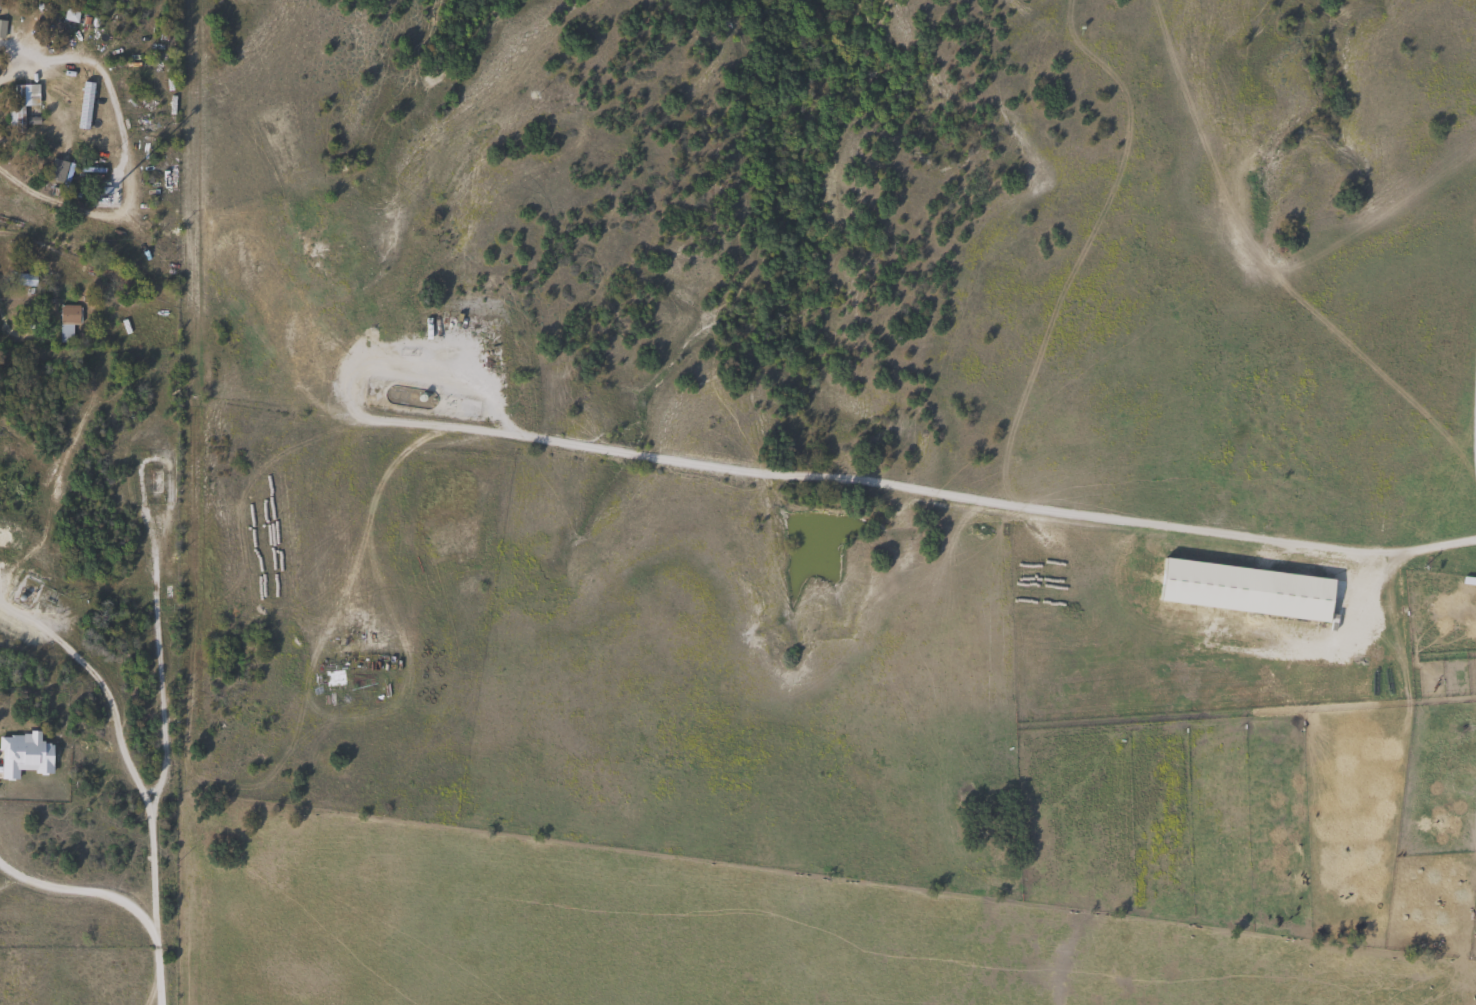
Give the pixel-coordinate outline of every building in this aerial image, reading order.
[(62,19),(64,8),(76,10),(75,21),(62,19)] [(7,85),(36,84),(36,106),(21,106),(22,130),(8,130),(7,85)] [(60,183),(43,178),(48,158),(65,162),(60,183)] [(78,325),(70,325),(70,344),(57,344),(57,305),(78,305),(78,325)] [(1265,616),(1268,590),(1328,596),(1325,622),(1265,616)]
